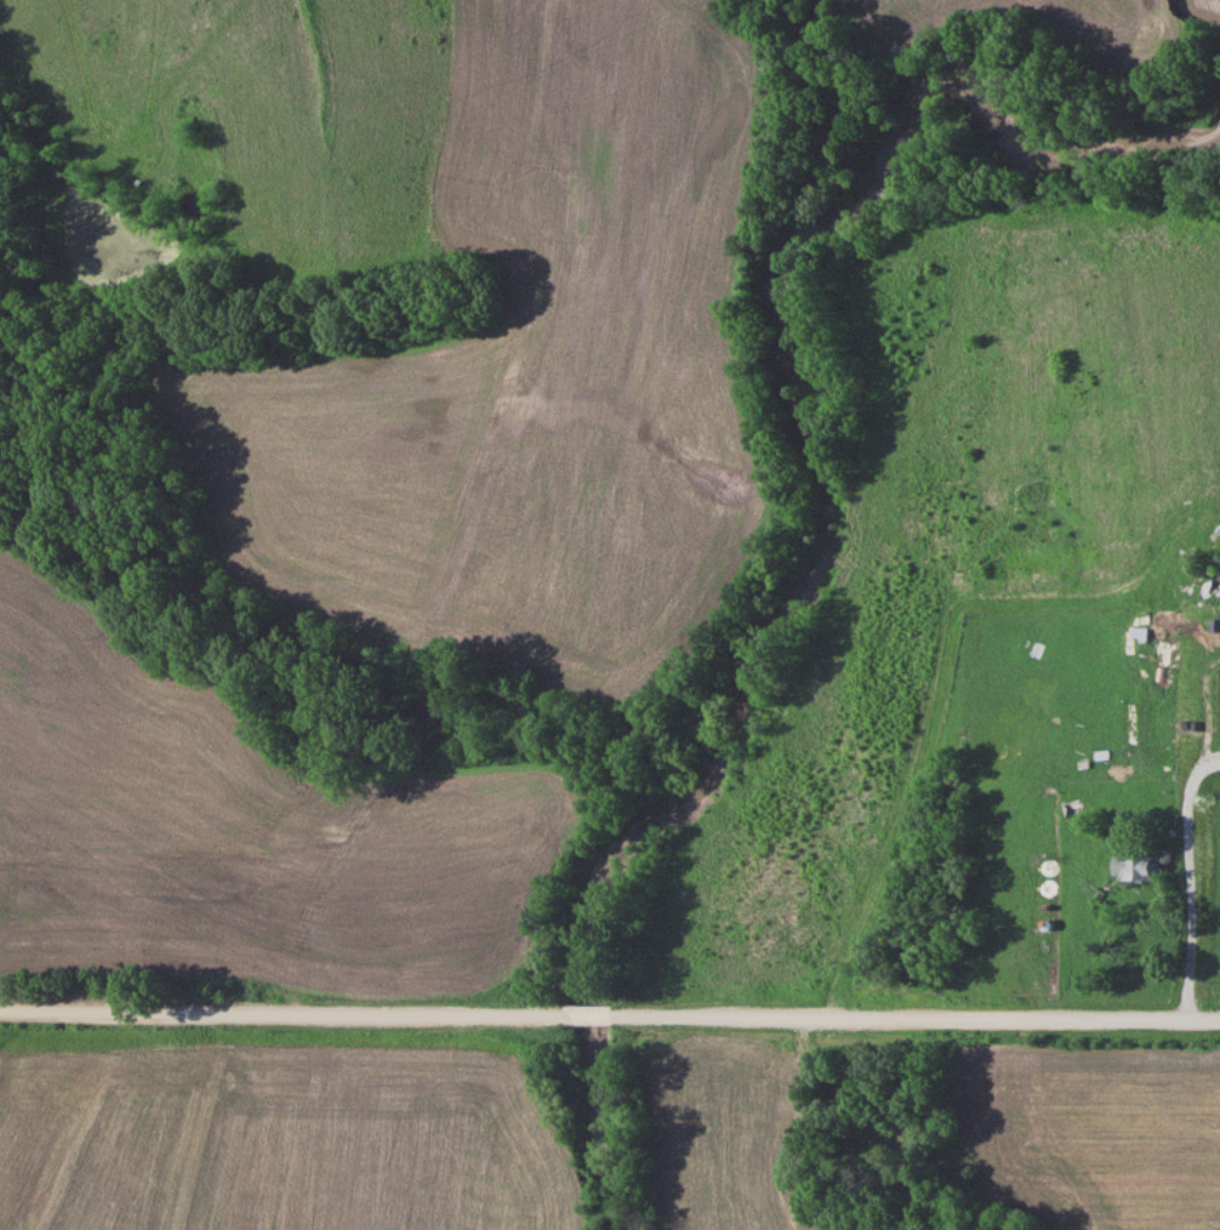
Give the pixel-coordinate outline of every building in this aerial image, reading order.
[(1195,577),(1196,607),(1219,606),(1219,576),(1195,577)] [(1128,639),(1145,639),(1145,622),(1128,622),(1128,639)] [(1155,879),(1156,851),(1109,850),(1109,878),(1155,879)]
